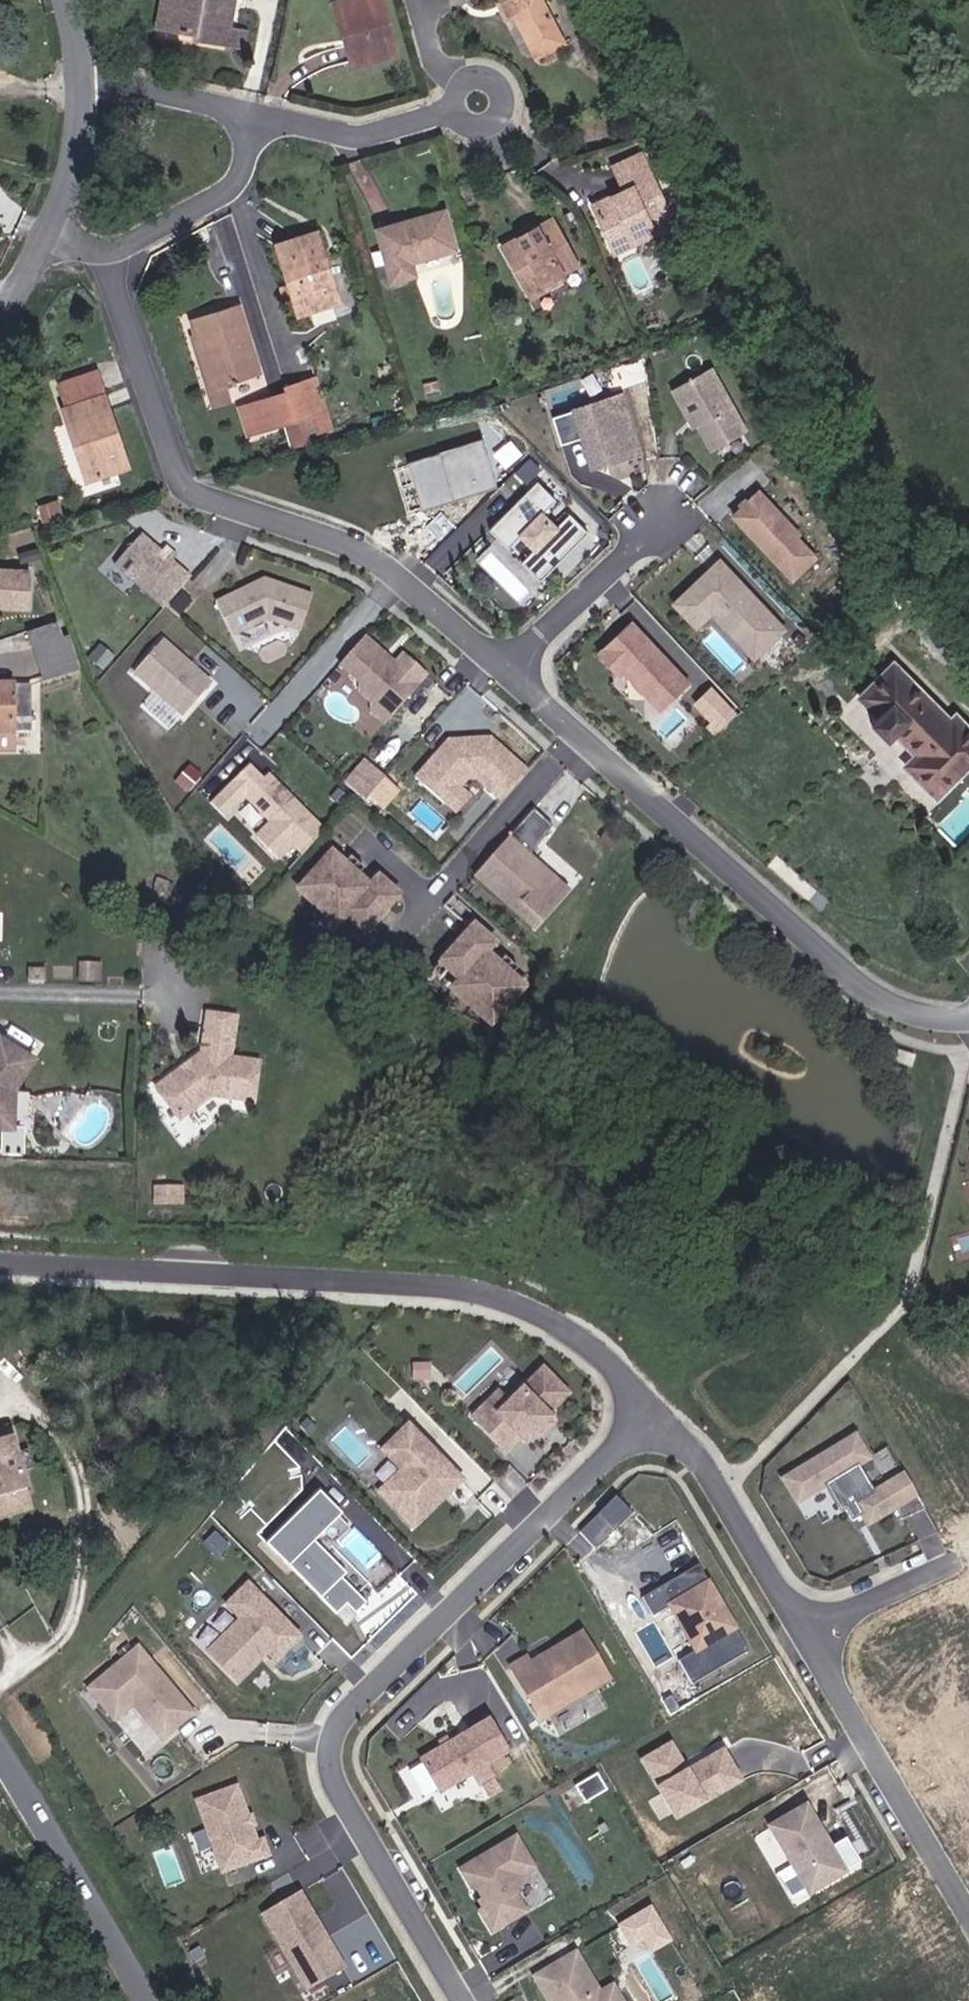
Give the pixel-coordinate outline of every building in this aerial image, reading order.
[(156,24),(189,27),(189,36),(241,40),(243,25),(233,25),(235,0),(158,0),(156,24)] [(400,45),(387,0),(348,0),(364,57),(400,45)] [(523,3),(536,28),(560,16),(551,0),(507,0),(511,10),(523,3)] [(560,16),(536,28),(544,44),(568,32),(560,16)] [(630,185),(598,198),(615,240),(654,224),(658,232),(678,223),(647,152),(620,162),(630,185)] [(421,251),(462,241),(452,202),(382,220),(395,275),(423,268),(421,251)] [(525,296),(581,272),(560,218),(502,242),(525,296)] [(318,223),(278,233),(298,305),(337,295),(318,223)] [(615,240),(618,248),(658,232),(654,224),(615,240)] [(219,389),(227,387),(263,376),(241,304),(191,319),(197,339),(203,337),(219,389)] [(233,405),(227,387),(219,389),(203,337),(197,339),(189,342),(209,413),(233,405)] [(750,427),(715,365),(675,387),(693,417),(697,415),(701,422),(715,446),(750,427)] [(317,415),(329,412),(318,377),(287,387),(289,394),(297,421),(317,415)] [(101,381),(57,396),(61,409),(73,406),(81,433),(70,436),(79,467),(126,452),(101,381)] [(644,447),(626,390),(556,411),(565,439),(587,432),(596,462),(644,447)] [(297,421),(289,394),(251,406),(260,436),(287,427),(298,423),(297,421)] [(73,406),(61,409),(70,436),(81,433),(73,406)] [(239,410),(248,441),(260,436),(251,406),(239,410)] [(334,430),(329,412),(317,415),(323,434),(334,430)] [(701,422),(697,415),(693,417),(697,424),(701,422)] [(298,423),(287,427),(295,452),(307,448),(298,423)] [(481,441),(409,463),(422,507),(494,485),(481,441)] [(534,472),(541,465),(533,456),(526,463),(534,472)] [(543,577),(592,530),(573,511),(559,524),(546,510),(560,497),(541,478),(493,526),(511,544),(525,531),(538,546),(525,558),(543,577)] [(823,555),(758,491),(732,518),(796,582),(823,555)] [(166,602),(193,572),(174,555),(164,547),(143,528),(116,558),(166,602)] [(511,549),(524,559),(533,547),(520,537),(511,549)] [(177,551),(169,542),(164,547),(174,555),(177,551)] [(789,625),(723,556),(677,599),(700,623),(715,609),(741,637),(756,623),(773,641),(789,625)] [(0,569),(0,612),(30,613),(32,571),(0,569)] [(302,626),(314,591),(266,574),(217,597),(233,631),(268,614),(302,626)] [(192,596),(183,588),(176,597),(184,604),(192,596)] [(184,604),(176,597),(172,601),(181,608),(184,604)] [(691,680),(634,618),(600,649),(621,671),(624,668),(662,707),(691,680)] [(66,640),(58,621),(28,630),(45,680),(82,667),(72,638),(66,640)] [(758,655),(773,641),(756,623),(741,637),(758,655)] [(396,707),(428,671),(404,650),(396,659),(393,663),(383,655),(387,651),(366,632),(341,660),(361,678),(362,689),(373,697),(384,697),(396,707)] [(186,712),(213,679),(163,637),(135,670),(186,712)] [(849,694),(870,713),(860,722),(877,742),(888,732),(908,753),(895,765),(927,800),(968,762),(968,700),(967,698),(959,707),(901,646),(849,694)] [(396,659),(387,651),(383,655),(393,663),(396,659)] [(34,732),(34,683),(0,684),(0,732),(34,732)] [(713,683),(692,703),(719,731),(740,711),(713,683)] [(386,719),(396,707),(384,697),(373,697),(374,708),(386,719)] [(529,767),(492,736),(488,740),(483,736),(454,738),(455,743),(450,744),(446,748),(441,749),(417,774),(446,802),(460,787),(469,777),(479,775),(503,797),(529,767)] [(348,780),(366,796),(386,774),(367,758),(348,780)] [(325,827),(270,770),(266,774),(252,760),(213,796),(227,811),(248,791),(273,817),(258,831),(279,853),(294,839),(304,850),(325,827)] [(370,792),(382,807),(402,792),(391,776),(370,792)] [(455,810),(469,796),(460,787),(446,802),(455,810)] [(573,888),(508,835),(472,878),(537,932),(573,888)] [(332,847),(293,889),(357,948),(406,895),(380,872),(371,882),(332,847)] [(501,940),(474,916),(433,963),(454,981),(447,990),(494,1030),(532,987),(491,952),(501,940)] [(96,981),(95,964),(79,964),(79,980),(96,981)] [(234,1051),(234,1017),(207,1017),(207,1047),(160,1075),(183,1103),(188,1104),(218,1088),(261,1090),(262,1052),(234,1051)] [(4,1033),(0,1037),(0,1122),(5,1122),(17,1113),(17,1084),(37,1059),(4,1033)] [(916,1052),(898,1046),(895,1057),(913,1062),(916,1052)] [(180,1206),(180,1189),(158,1190),(158,1206),(180,1206)] [(486,1402),(471,1417),(506,1452),(520,1438),(526,1444),(540,1430),(548,1422),(551,1420),(548,1416),(568,1396),(544,1370),(523,1390),(520,1387),(505,1400),(495,1411),(488,1404),(486,1402)] [(488,1404),(495,1411),(505,1400),(499,1393),(488,1404)] [(552,1426),(548,1422),(540,1430),(544,1433),(552,1426)] [(448,1492),(460,1481),(407,1427),(383,1451),(402,1470),(380,1493),(413,1527),(437,1504),(433,1500),(445,1489),(448,1492)] [(867,1525),(893,1509),(900,1521),(924,1510),(904,1475),(873,1492),(857,1466),(868,1460),(854,1437),(781,1481),(795,1505),(825,1488),(840,1514),(844,1511),(851,1522),(861,1516),(867,1525)] [(30,1489),(16,1438),(0,1442),(0,1498),(30,1489)] [(36,1508),(30,1489),(0,1498),(0,1519),(36,1508)] [(448,1492),(445,1489),(433,1500),(437,1504),(448,1492)] [(366,1603),(342,1578),(346,1574),(314,1541),(342,1514),(319,1491),(266,1544),(335,1615),(345,1605),(356,1614),(366,1603)] [(630,1512),(615,1497),(597,1515),(612,1530),(630,1512)] [(612,1530),(597,1515),(579,1533),(594,1548),(612,1530)] [(867,1525),(861,1516),(851,1522),(856,1531),(867,1525)] [(218,1558),(229,1547),(214,1533),(204,1544),(218,1558)] [(715,1596),(697,1566),(675,1579),(685,1596),(697,1589),(705,1602),(715,1596)] [(693,1684),(748,1652),(715,1596),(705,1602),(697,1589),(685,1596),(675,1579),(659,1588),(696,1651),(679,1660),(693,1684)] [(300,1636),(248,1584),(226,1604),(241,1619),(208,1651),(237,1681),(257,1661),(253,1657),(262,1648),(266,1652),(275,1660),(300,1636)] [(356,1614),(345,1605),(335,1615),(345,1625),(356,1614)] [(608,1679),(581,1634),(530,1664),(526,1659),(511,1667),(541,1718),(608,1679)] [(192,1713),(137,1648),(88,1688),(114,1719),(133,1703),(162,1738),(192,1713)] [(257,1661),(266,1652),(262,1648),(253,1657),(257,1661)] [(507,1752),(488,1719),(419,1760),(421,1764),(437,1789),(439,1793),(471,1773),(482,1791),(496,1783),(485,1765),(507,1752)] [(675,1818),(729,1787),(711,1756),(693,1767),(677,1739),(641,1759),(675,1818)] [(742,1779),(724,1749),(711,1756),(729,1787),(742,1779)] [(437,1789),(421,1764),(409,1771),(424,1797),(437,1789)] [(578,1786),(588,1804),(610,1791),(599,1774),(578,1786)] [(487,1800),(501,1791),(496,1783),(482,1791),(487,1800)] [(197,1802),(222,1873),(269,1857),(263,1841),(257,1843),(237,1788),(197,1802)] [(859,1864),(844,1839),(828,1848),(804,1807),(769,1828),(791,1867),(808,1894),(859,1864)] [(515,1892),(517,1875),(533,1866),(516,1837),(458,1870),(470,1889),(474,1887),(486,1907),(478,1911),(490,1933),(527,1911),(515,1892)] [(808,1894),(791,1867),(774,1876),(791,1904),(808,1894)] [(261,1915),(296,1975),(311,1966),(321,1982),(344,1968),(299,1892),(261,1915)] [(652,1903),(619,1922),(634,1949),(646,1943),(651,1953),(673,1941),(652,1903)] [(548,2000),(603,2000),(599,1994),(575,1954),(534,1977),(548,2000)] [(311,1966),(296,1975),(306,1991),(321,1982),(311,1966)] [(599,1994),(603,2000),(620,2000),(612,1987),(599,1994)]
